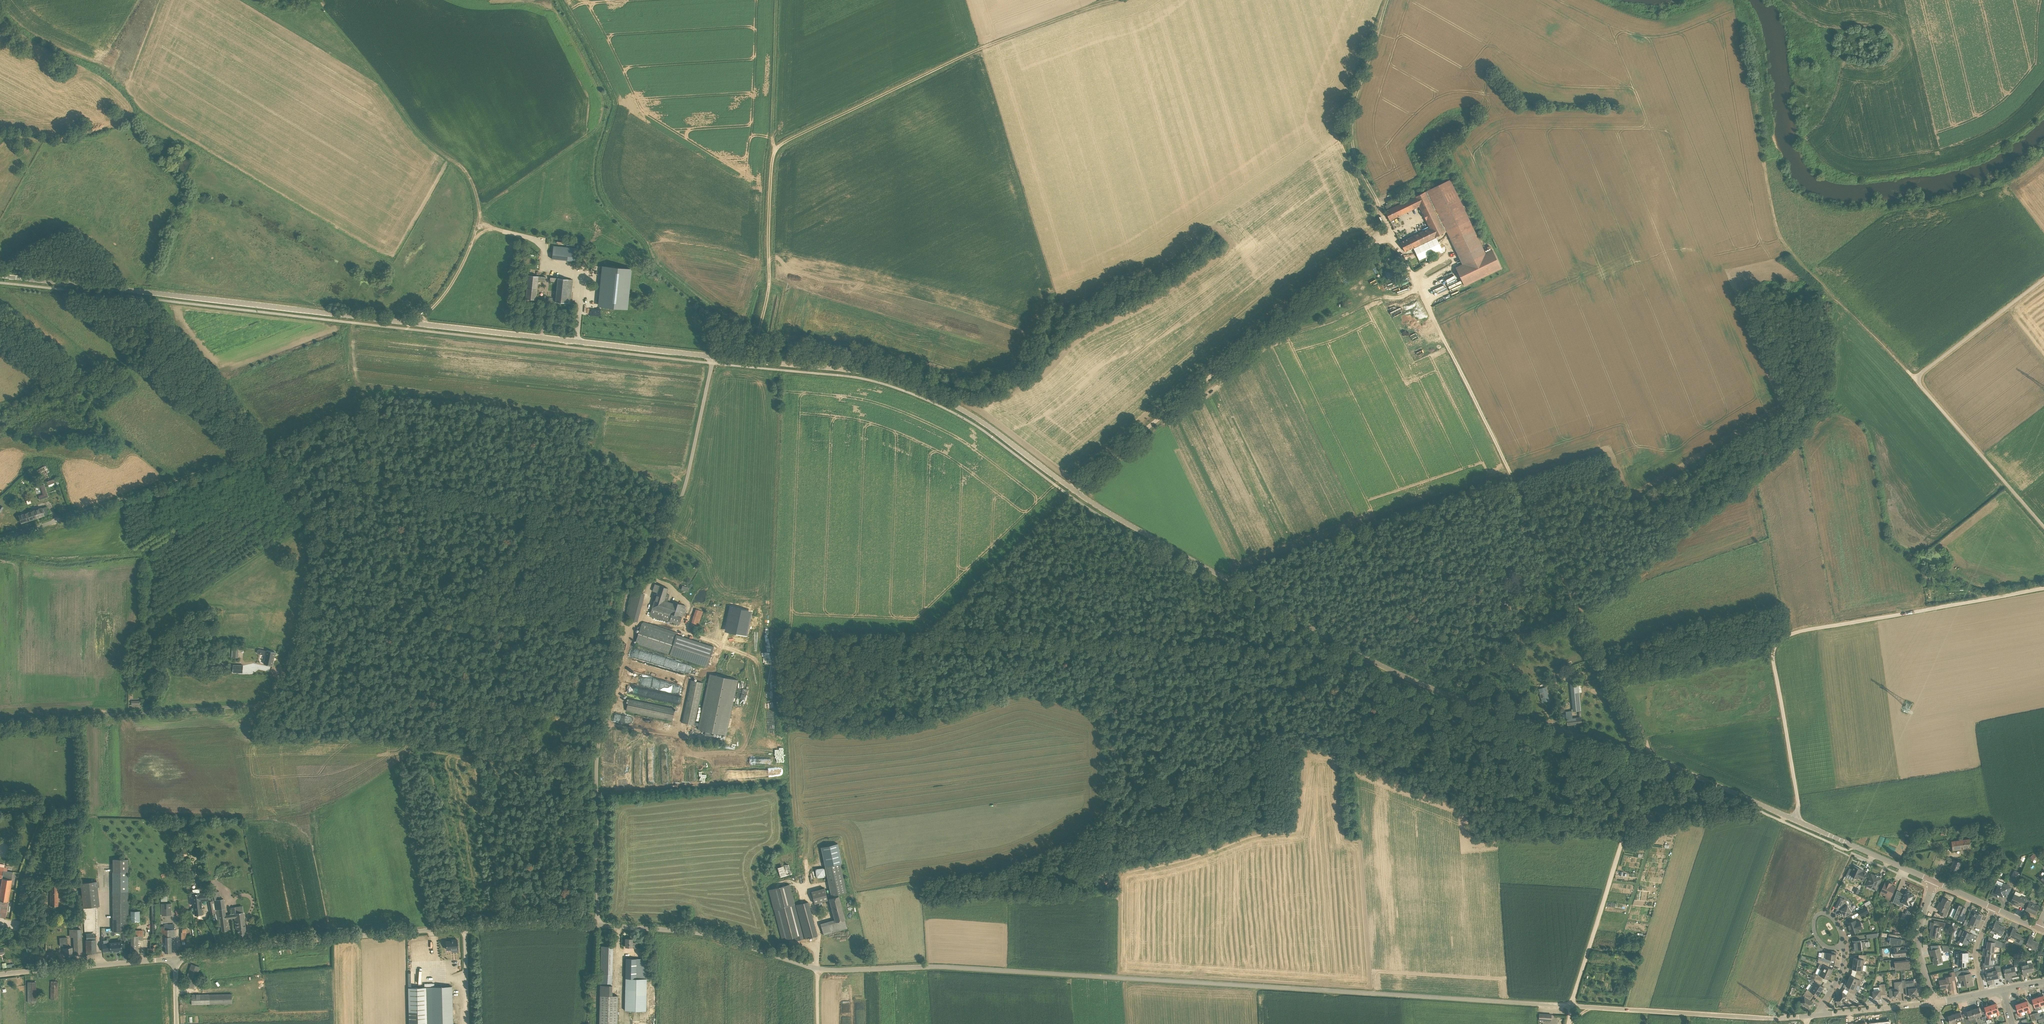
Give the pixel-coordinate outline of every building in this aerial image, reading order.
[(1450,179),(1427,190),(1451,240),(1462,264),(1456,267),(1465,286),(1501,268),(1492,249),(1485,253),(1450,179)] [(1425,192),(1415,197),(1414,194),(1386,208),(1387,210),(1385,211),(1390,220),(1419,206),(1430,228),(1400,242),(1405,251),(1418,245),(1445,232),(1425,192)] [(576,248),(554,245),(552,259),(575,261),(576,248)] [(630,269),(605,267),(600,307),(626,310),(630,269)] [(559,273),(551,272),(550,281),(558,282),(556,302),(570,304),(571,298),(573,280),(558,278),(559,273)] [(546,277),(528,275),(526,293),(526,299),(536,300),(538,280),(545,281),(546,277)] [(46,481),(48,485),(59,481),(57,476),(46,481)] [(46,507),(34,511),(36,518),(44,515),(48,514),(46,507)] [(34,511),(33,511),(19,516),(21,523),(36,518),(34,511)] [(686,606),(674,602),(673,604),(664,601),(666,594),(668,588),(655,584),(653,591),(657,593),(650,616),(663,620),(663,619),(679,624),(682,617),(686,606)] [(637,621),(644,593),(633,591),(626,619),(637,621)] [(729,605),(724,630),(725,631),(717,676),(738,680),(751,610),(729,605)] [(697,629),(703,611),(695,608),(689,626),(697,629)] [(713,647),(642,624),(636,643),(707,666),(713,647)] [(636,648),(633,658),(662,665),(664,659),(666,660),(667,656),(636,648)] [(267,650),(264,664),(273,666),(275,652),(267,650)] [(704,683),(691,680),(684,711),(681,722),(698,726),(698,729),(705,731),(705,735),(712,736),(713,733),(726,736),(731,711),(738,680),(717,676),(709,674),(701,711),(699,723),(695,722),(698,711),(704,683)] [(650,679),(649,688),(680,693),(681,683),(650,679)] [(1578,683),(1572,683),(1573,702),(1574,702),(1575,711),(1581,710),(1578,683)] [(1546,687),(1539,689),(1540,692),(1540,693),(1541,698),(1543,702),(1549,701),(1546,687)] [(675,709),(629,699),(626,711),(672,721),(674,711),(675,709)] [(1581,717),(1573,718),(1572,711),(1566,712),(1567,725),(1582,724),(1581,717)] [(616,720),(633,726),(636,718),(619,712),(616,720)] [(1971,848),(1969,841),(1977,840),(1977,835),(1967,837),(1968,839),(1952,841),(1953,850),(1971,848)] [(837,844),(821,847),(825,867),(840,864),(842,863),(837,844)] [(1930,854),(1936,856),(1939,848),(1931,850),(1930,854)] [(1955,860),(1949,858),(1948,861),(1953,863),(1951,868),(1958,870),(1960,865),(1961,863),(1955,860)] [(129,932),(128,859),(113,859),(114,913),(114,932),(123,932),(123,940),(129,940),(129,932)] [(781,878),(792,873),(788,863),(777,867),(781,878)] [(5,918),(10,890),(12,879),(13,872),(3,870),(4,865),(0,864),(0,878),(2,878),(0,892),(0,917),(5,918)] [(840,864),(825,867),(831,895),(846,892),(840,864)] [(1862,870),(1855,866),(1853,870),(1850,868),(1846,877),(1849,879),(1851,875),(1858,878),(1859,877),(1860,878),(1860,879),(1864,880),(1868,873),(1863,871),(1862,871),(1862,870)] [(816,877),(824,876),(824,868),(815,868),(816,877)] [(1872,874),(1867,885),(1877,890),(1882,878),(1878,877),(1872,874)] [(98,906),(96,881),(80,882),(82,907),(98,906)] [(1893,884),(1886,881),(1881,893),(1886,895),(1891,897),(1896,887),(1892,885),(1893,884)] [(2011,887),(1997,881),(1992,894),(1996,896),(1997,893),(2003,896),(2003,895),(2007,896),(2011,887)] [(790,884),(769,890),(774,909),(795,904),(790,884)] [(813,903),(827,900),(824,888),(810,891),(813,903)] [(208,892),(200,893),(199,889),(193,889),(193,894),(190,894),(191,904),(194,904),(195,916),(202,915),(201,900),(209,900),(208,892)] [(216,892),(215,891),(212,892),(213,900),(217,899),(221,898),(219,891),(216,892)] [(1907,892),(1906,891),(1905,894),(1901,892),(1899,897),(1895,896),(1893,902),(1903,907),(1904,903),(1905,901),(1910,904),(1913,905),(1915,900),(1912,899),(1914,895),(1910,893),(1910,892),(1908,891),(1907,892)] [(2027,897),(2022,894),(2016,891),(2011,902),(2018,906),(2019,904),(2023,906),(2026,899),(2027,898),(2027,897)] [(845,919),(839,896),(830,898),(835,920),(820,924),(823,935),(848,928),(847,926),(847,927),(845,919)] [(1846,900),(1840,897),(1835,907),(1839,909),(1840,909),(1842,913),(1843,913),(1845,916),(1852,912),(1848,905),(1849,904),(1846,900)] [(1946,911),(1951,901),(1943,898),(1941,904),(1939,903),(1937,909),(1941,911),(1940,914),(1946,916),(1948,912),(1946,911)] [(222,931),(228,930),(225,909),(224,899),(215,900),(216,910),(219,909),(222,931)] [(2038,906),(2033,904),(2030,902),(2030,901),(2026,899),(2023,906),(2027,908),(2026,910),(2035,914),(2038,906)] [(808,902),(796,905),(805,939),(817,936),(808,902)] [(172,903),(162,903),(162,915),(172,915),(172,903)] [(794,904),(774,909),(782,940),(796,937),(797,941),(804,939),(794,904)] [(1965,907),(1959,905),(1957,910),(1954,917),(1963,921),(1966,915),(1963,914),(1965,907)] [(232,908),(233,915),(236,915),(238,925),(236,925),(236,929),(238,929),(239,938),(247,937),(244,912),(236,913),(235,907),(232,908)] [(1869,912),(1867,907),(1859,911),(1861,916),(1869,912)] [(140,911),(131,911),(131,921),(140,921),(140,911)] [(1982,915),(1975,911),(1972,917),(1970,923),(1968,922),(1965,921),(1964,924),(1973,929),(1974,925),(1977,927),(1982,915)] [(1863,928),(1863,927),(1860,921),(1856,922),(1856,920),(1848,923),(1851,934),(1859,931),(1859,929),(1863,928)] [(1940,927),(1945,928),(1946,922),(1935,920),(1934,923),(1931,922),(1930,926),(1932,926),(1930,936),(1938,937),(1940,927)] [(2002,934),(2005,928),(1999,925),(2000,922),(1996,920),(1992,930),(2002,934)] [(175,929),(174,929),(174,924),(165,924),(165,926),(161,926),(162,946),(165,946),(165,953),(172,953),(172,936),(175,936),(175,929)] [(2008,941),(2009,938),(2015,940),(2012,946),(2020,949),(2025,938),(2021,937),(2022,935),(2015,932),(2017,929),(2013,928),(2011,933),(2007,932),(2004,939),(2008,941)] [(81,929),(73,930),(73,937),(74,955),(82,954),(81,929)] [(138,940),(144,939),(144,931),(137,931),(137,932),(131,932),(131,953),(138,954),(138,940)] [(1973,935),(1972,934),(1964,931),(1960,941),(1958,940),(1957,943),(1962,945),(1963,942),(1968,944),(1969,940),(1970,941),(1971,938),(1972,939),(1973,935)] [(1905,940),(1902,939),(1897,938),(1898,935),(1889,933),(1889,935),(1889,936),(1889,937),(1890,937),(1890,942),(1890,943),(1890,944),(1891,944),(1892,945),(1893,945),(1905,944),(1905,940)] [(84,936),(85,953),(96,953),(95,935),(84,936)] [(1995,947),(2002,947),(2003,943),(2003,942),(1989,936),(1990,937),(1990,942),(1988,941),(1987,948),(1984,948),(1983,952),(1994,953),(1995,947)] [(2036,950),(2039,943),(2033,940),(2034,937),(2030,936),(2028,941),(2026,945),(2036,950)] [(68,942),(67,937),(60,938),(60,946),(63,946),(63,951),(65,951),(65,955),(73,955),(72,947),(69,948),(68,942)] [(638,943),(633,943),(633,939),(626,939),(626,947),(634,947),(634,948),(638,948),(638,943)] [(1865,947),(1866,946),(1866,943),(1864,942),(1861,942),(1861,940),(1853,941),(1853,940),(1854,946),(1853,947),(1853,950),(1854,950),(1854,952),(1855,952),(1854,951),(1863,950),(1862,947),(1865,947)] [(122,942),(110,943),(111,951),(123,950),(122,942)] [(459,951),(458,942),(454,942),(454,943),(447,943),(447,951),(459,951)] [(158,945),(151,944),(151,948),(148,948),(148,953),(158,953),(158,945)] [(601,946),(600,984),(599,1023),(617,1023),(618,995),(612,995),(612,985),(612,974),(613,946),(601,946)] [(1907,951),(1906,950),(1906,949),(1903,949),(1903,946),(1904,946),(1893,947),(1893,953),(1894,953),(1895,957),(1906,956),(1906,955),(1907,954),(1907,951)] [(1943,962),(1943,961),(1940,948),(1930,950),(1931,954),(1932,954),(1934,963),(1940,962),(1943,962)] [(1826,952),(1826,958),(1819,957),(1819,960),(1822,961),(1830,963),(1831,960),(1830,960),(1830,959),(1835,959),(1836,960),(1837,952),(1836,952),(1832,951),(1832,953),(1826,952)] [(1986,956),(1985,963),(1989,963),(1988,967),(1994,966),(1994,964),(1995,964),(1996,963),(1997,961),(1996,960),(1993,960),(1994,953),(1983,952),(1983,953),(1983,956),(1986,956)] [(1966,959),(1968,959),(1968,953),(1962,953),(1959,953),(1959,959),(1956,959),(1956,966),(1959,966),(1966,966),(1966,959)] [(1854,961),(1853,963),(1863,965),(1864,960),(1864,959),(1867,960),(1867,956),(1867,955),(1859,955),(1860,955),(1860,956),(1860,959),(1855,958),(1854,958),(1854,961)] [(650,959),(636,959),(626,958),(625,978),(625,1010),(646,1011),(647,979),(650,979),(650,959)] [(1822,970),(1831,974),(1833,969),(1833,968),(1833,969),(1828,966),(1829,963),(1830,963),(1822,961),(1819,960),(1818,962),(1822,964),(1824,965),(1822,970)] [(1901,970),(1905,970),(1905,968),(1909,967),(1909,962),(1905,962),(1905,961),(1906,961),(1906,960),(1896,961),(1897,969),(1901,968),(1901,970)] [(1853,969),(1857,970),(1856,973),(1864,976),(1865,971),(1863,970),(1863,965),(1853,963),(1853,969)] [(2034,971),(2032,963),(2027,964),(2021,965),(2022,970),(2024,976),(2027,975),(2027,972),(2034,971)] [(199,971),(200,967),(191,964),(190,968),(184,985),(193,988),(199,971)] [(2002,974),(2000,965),(1998,965),(1995,966),(1996,970),(1992,971),(1986,972),(1986,973),(1983,974),(1985,981),(1988,980),(1988,983),(1992,982),(1992,979),(1999,978),(1998,975),(2002,974)] [(2015,968),(2015,967),(2004,969),(2005,973),(2006,979),(2010,979),(2009,976),(2016,974),(2015,968)] [(1829,979),(1831,974),(1822,970),(1819,975),(1817,974),(1815,977),(1822,981),(1824,977),(1828,979),(1829,979)] [(1965,974),(1964,970),(1959,971),(1955,972),(1954,972),(1955,976),(1959,976),(1960,980),(1961,987),(1966,986),(1973,985),(1971,973),(1970,973),(1965,974)] [(1954,971),(1950,972),(1950,976),(1946,977),(1947,979),(1939,981),(1941,988),(1948,987),(1949,990),(1954,989),(1952,980),(1956,980),(1955,976),(1954,972),(1954,971)] [(1851,975),(1848,980),(1858,985),(1860,986),(1862,981),(1864,976),(1856,973),(1855,977),(1851,975)] [(1816,981),(1813,986),(1821,991),(1824,987),(1820,984),(1822,981),(1815,977),(1814,980),(1816,981)] [(1902,981),(1902,985),(1905,985),(1906,988),(1906,995),(1910,995),(1910,996),(1918,995),(1917,988),(1915,988),(1914,979),(1914,983),(1909,983),(1909,981),(1907,981),(1905,981),(1905,980),(1902,980),(1902,981)] [(1848,991),(1855,995),(1858,991),(1856,989),(1858,985),(1848,980),(1846,986),(1850,987),(1848,991)] [(1903,992),(1903,988),(1902,985),(1902,981),(1894,982),(1895,988),(1891,989),(1891,992),(1890,992),(1890,998),(1897,997),(1897,996),(1900,996),(1900,993),(1903,992)] [(36,982),(28,982),(28,988),(28,1002),(36,1002),(36,982)] [(1886,984),(1879,984),(1880,987),(1880,990),(1874,991),(1873,991),(1874,998),(1881,998),(1881,995),(1887,994),(1886,984)] [(452,986),(426,987),(408,988),(409,1023),(453,1023),(452,986)] [(1813,986),(1810,990),(1808,989),(1805,992),(1812,997),(1812,996),(1811,996),(1813,993),(1818,996),(1821,991),(1813,986)] [(1847,1003),(1851,998),(1853,999),(1855,995),(1848,991),(1846,994),(1843,992),(1836,1001),(1836,1002),(1836,1001),(1837,1002),(1837,1005),(1842,1005),(1841,1005),(1841,1004),(1843,1000),(1847,1003)] [(1812,997),(1805,992),(1801,998),(1803,1000),(1802,1002),(1804,1004),(1801,1008),(1801,1010),(1808,1009),(1809,1010),(1813,1003),(1809,1000),(1812,997)] [(232,994),(191,994),(192,1004),(232,1004),(232,994)] [(2038,997),(2032,999),(2034,1005),(2036,1011),(2042,1009),(2038,997)] [(2031,1012),(2028,1003),(2027,1001),(2022,1003),(2024,1010),(2027,1009),(2029,1013),(2031,1012)] [(1996,1003),(1993,1004),(1990,1005),(1993,1013),(1996,1011),(1997,1015),(2000,1014),(1996,1003)] [(2022,1003),(2016,1004),(2016,1005),(2020,1016),(2022,1015),(2021,1011),(2024,1010),(2022,1003)] [(1990,1005),(1985,1007),(1988,1019),(1991,1018),(1989,1014),(1993,1013),(1990,1005)] [(1973,1009),(1976,1017),(1982,1015),(1981,1013),(1979,1007),(1973,1009)] [(1970,1010),(1967,1011),(1969,1017),(1969,1019),(1970,1019),(1970,1021),(1967,1022),(1968,1023),(1971,1023),(1977,1021),(1976,1017),(1973,1009),(1970,1010)] [(1961,1012),(1955,1014),(1957,1021),(1961,1020),(1962,1023),(1964,1023),(1968,1023),(1967,1022),(1966,1018),(1963,1019),(1961,1012)] [(1955,1014),(1948,1016),(1951,1023),(1957,1021),(1955,1014)]
